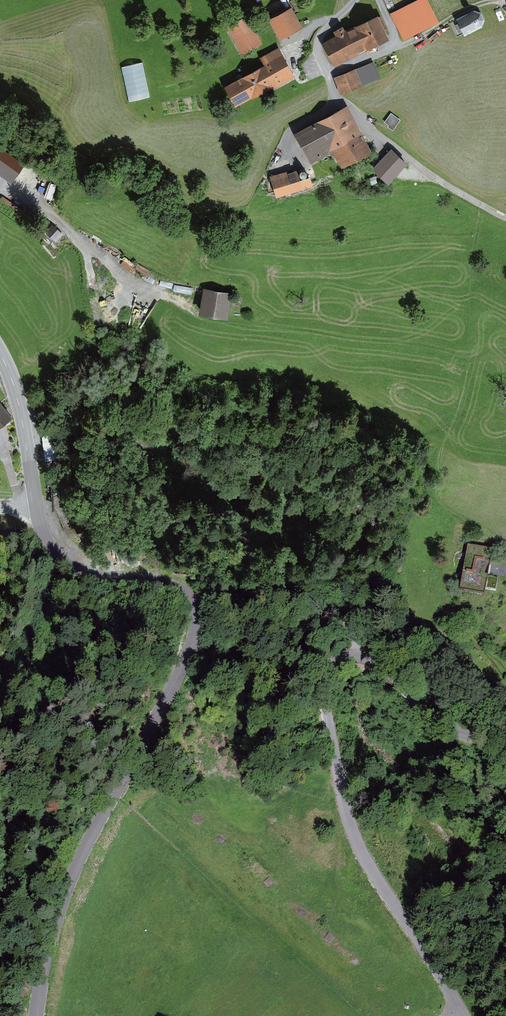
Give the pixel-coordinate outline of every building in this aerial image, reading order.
[(392,12),(406,37),(439,20),(428,0),(418,0),(392,12)] [(296,27),(283,6),(262,19),(274,40),(296,27)] [(476,11),(457,20),(464,35),(484,25),(486,19),(482,12),(476,11)] [(385,41),(373,16),(321,42),(332,66),(385,41)] [(255,43),(246,25),(226,36),(235,54),(255,43)] [(284,76),(267,50),(212,88),(226,108),(258,86),(262,92),(284,76)] [(122,65),(130,100),(151,96),(144,60),(122,65)] [(362,85),(357,69),(337,76),(343,92),(362,85)] [(361,151),(336,105),(281,134),(296,164),(319,152),(328,168),(361,151)] [(405,120),(393,112),(386,123),(398,130),(405,120)] [(13,183),(27,164),(0,146),(0,174),(13,183)] [(399,163),(386,148),(371,161),(384,176),(399,163)] [(296,186),(289,168),(258,181),(265,199),(296,186)] [(64,273),(52,260),(43,268),(55,281),(64,273)] [(221,291),(196,288),(192,312),(218,315),(221,291)] [(448,593),(473,599),(486,552),(462,545),(448,593)]
